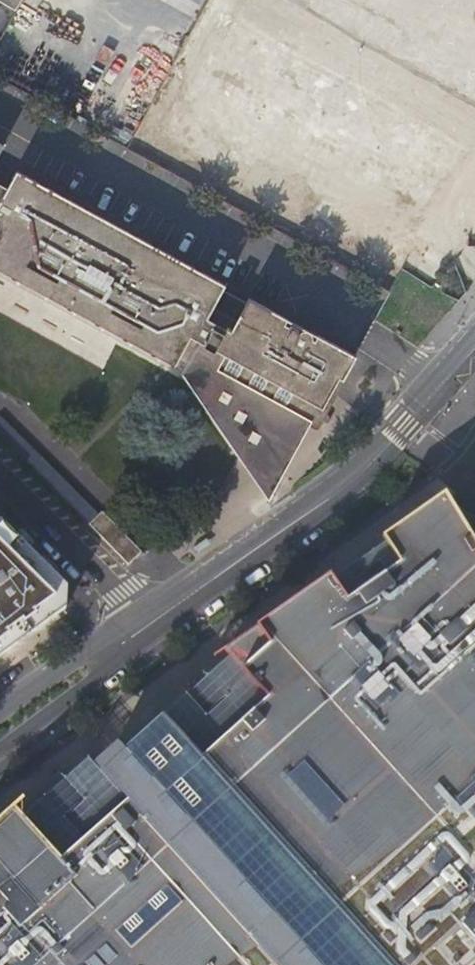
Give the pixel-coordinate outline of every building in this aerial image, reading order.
[(34,191),(42,175),(0,153),(0,198),(10,178),(34,191)] [(317,415),(328,421),(330,421),(331,421),(333,420),(334,419),(334,416),(333,415),(332,414),(357,361),(250,303),(247,310),(220,296),(223,289),(34,191),(10,178),(0,198),(0,285),(184,382),(273,509),(317,415)] [(460,530),(445,511),(404,545),(422,566),(345,629),(330,610),(267,661),(301,703),(238,754),(198,786),(160,739),(115,775),(138,803),(105,830),(82,849),(60,866),(24,822),(22,818),(18,821),(10,811),(0,820),(0,964),(474,964),(474,548),(460,530)] [(445,511),(460,530),(474,548),(474,533),(445,511)] [(69,607),(70,588),(3,522),(0,525),(0,658),(69,607)] [(117,526),(103,541),(127,565),(142,551),(117,526)] [(386,542),(332,581),(347,603),(401,563),(386,542)] [(88,759),(22,820),(23,822),(60,867),(82,850),(107,830),(139,804),(115,774),(88,759)]
